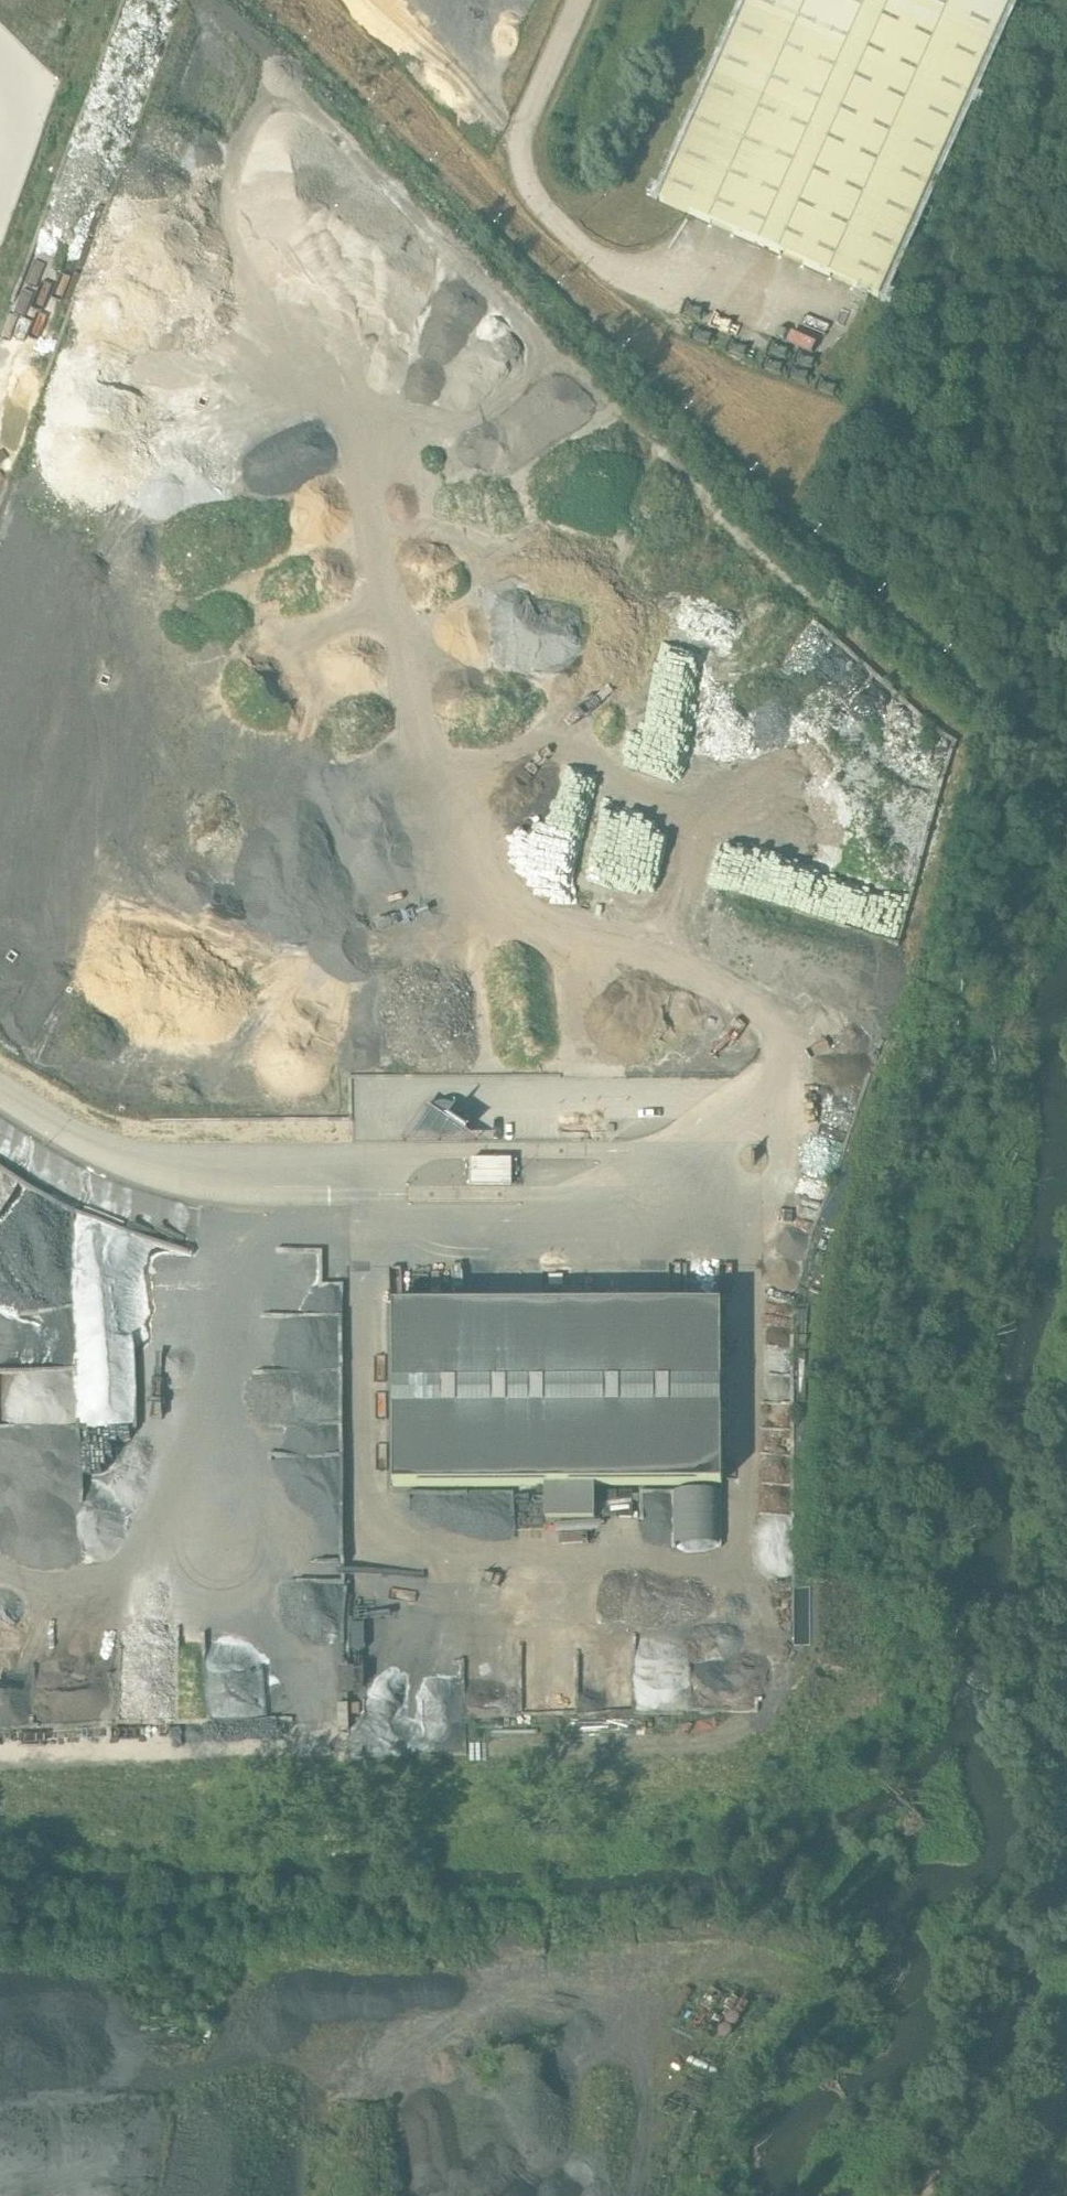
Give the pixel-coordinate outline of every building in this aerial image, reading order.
[(659,200),(880,299),(1012,0),(748,0),(659,200)] [(511,1183),(511,1157),(467,1157),(467,1183),(511,1183)] [(791,1198),(815,1203),(820,1176),(796,1172),(791,1198)] [(594,1486),(722,1486),(721,1327),(721,1305),(568,1306),(568,1294),(543,1294),(543,1306),(392,1306),(393,1487),(545,1486),(545,1520),(594,1520),(594,1486)] [(670,1703),(671,1646),(638,1645),(637,1703),(670,1703)] [(915,1813),(896,1825),(907,1840),(925,1827),(915,1813)]
